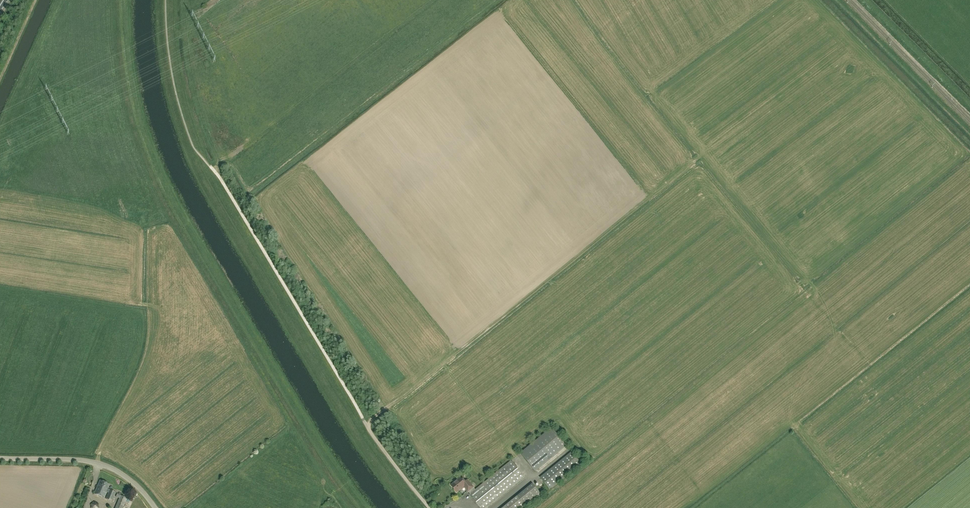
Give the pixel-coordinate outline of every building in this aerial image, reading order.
[(535,471),(566,446),(551,428),(520,453),(535,471)] [(550,489),(581,464),(571,452),(540,478),(550,489)] [(525,478),(511,461),(475,490),(467,480),(464,482),(460,478),(451,485),(456,492),(461,488),(462,489),(464,487),(470,494),(481,507),(487,507),(525,478)] [(110,490),(108,489),(110,484),(100,480),(94,494),(104,498),(106,492),(109,493),(106,499),(111,501),(116,492),(110,490)] [(541,495),(532,484),(503,507),(525,507),(541,495)] [(126,501),(129,502),(130,500),(118,494),(116,497),(120,498),(115,507),(123,507),(126,501)]
